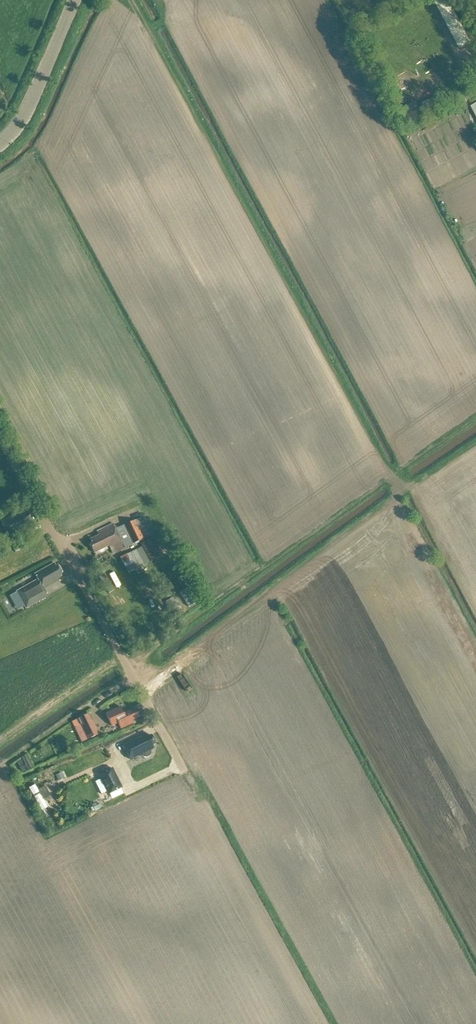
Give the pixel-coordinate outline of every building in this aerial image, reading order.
[(435,1),(460,49),(471,43),(449,0),(438,0),(435,1)] [(132,546),(152,537),(143,517),(123,526),(132,546)] [(94,554),(109,547),(112,555),(125,550),(121,541),(113,525),(97,532),(99,536),(90,540),(92,544),(90,545),(94,554)] [(151,563),(162,557),(153,539),(141,546),(151,563)] [(146,570),(136,551),(127,556),(127,555),(120,559),(125,569),(131,566),(136,575),(146,570)] [(60,577),(62,575),(58,566),(55,568),(53,565),(35,575),(38,581),(17,593),(26,609),(47,597),(44,590),(61,580),(60,577)] [(111,727),(118,724),(120,730),(133,724),(131,722),(139,718),(136,710),(124,715),(120,708),(106,714),(111,727)] [(80,726),(87,740),(99,735),(92,720),(80,726)] [(148,738),(146,736),(124,747),(131,761),(142,755),(143,757),(145,758),(147,758),(151,757),(151,755),(151,753),(151,751),(154,749),(153,746),(156,745),(151,736),(148,738)] [(109,795),(123,789),(113,770),(99,776),(109,795)] [(38,784),(32,787),(44,810),(52,806),(50,802),(56,799),(49,785),(41,789),(38,784)]
